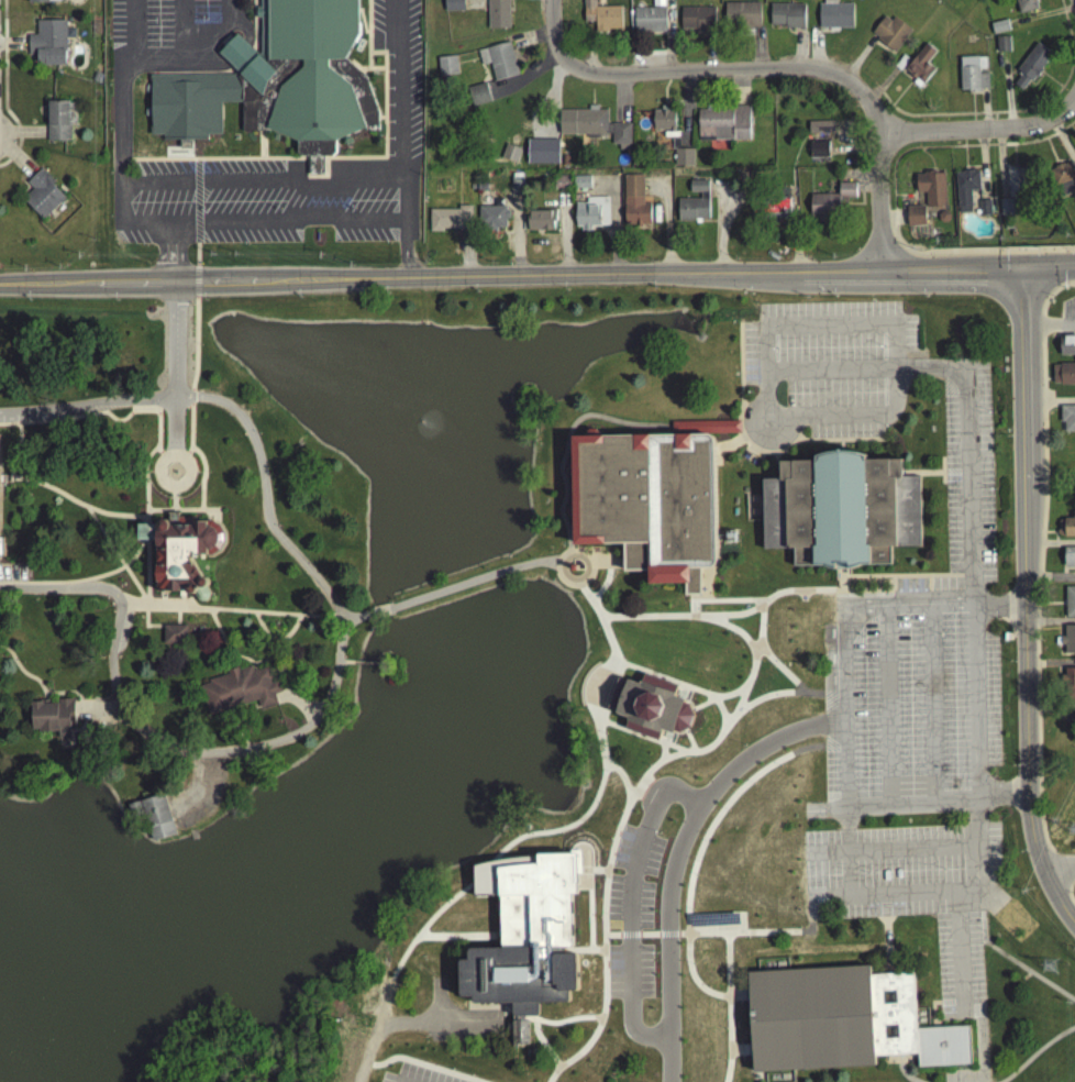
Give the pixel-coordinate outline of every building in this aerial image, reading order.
[(261,14),(260,0),(358,0),(358,14),(358,15),(358,21),(358,40),(344,65),(347,67),(359,77),(362,79),(366,82),(365,84),(378,119),(378,121),(378,122),(378,125),(377,136),(364,136),(364,133),(335,146),(335,158),(332,162),(331,162),(323,162),(323,179),(323,180),(309,180),(309,166),(309,162),(300,162),(297,158),(297,147),(271,136),(265,136),(261,136),(257,136),(243,136),(242,108),(242,79),(240,79),(231,71),(217,58),(223,53),(228,47),(231,44),(236,40),(250,51),(253,54),(259,59),(261,58),(261,41),(261,22),(256,22),(256,14),(261,14)] [(444,15),(463,15),(463,4),(463,0),(444,0),(444,15)] [(607,36),(607,34),(621,34),(620,11),(595,11),(595,0),(583,0),(583,26),(595,26),(595,36),(607,36)] [(1037,13),(1033,0),(1012,0),(1017,19),(1037,13)] [(486,3),(486,35),(508,35),(508,3),(486,3)] [(758,7),(723,7),(723,30),(736,30),(736,33),(751,33),(751,31),(758,31),(758,7)] [(818,33),(852,33),(852,8),(818,9),(818,33)] [(804,9),(769,9),(769,30),(784,30),(784,34),(798,34),(804,34),(804,9)] [(664,36),(664,12),(632,12),(632,36),(664,36)] [(679,34),(694,34),(694,36),(710,36),(713,36),(713,12),(679,12),(679,34)] [(910,34),(893,22),(890,25),(883,20),(871,37),(874,41),(877,42),(875,44),(894,57),(910,34)] [(993,40),(989,29),(1006,24),(1007,29),(1008,35),(993,40)] [(43,67),(36,67),(36,60),(27,60),(27,49),(26,41),(35,40),(35,25),(63,25),(63,26),(64,26),(65,70),(55,70),(43,70),(43,67)] [(996,57),(996,42),(1009,42),(1009,56),(1002,56),(996,57)] [(475,54),(479,69),(489,67),(494,86),(517,80),(508,45),(475,54)] [(933,74),(924,67),(934,55),(924,47),(904,74),(909,78),(908,79),(911,81),(913,84),(915,82),(922,88),(933,74)] [(1012,89),(1020,96),(1028,86),(1029,87),(1050,62),(1035,51),(1016,74),(1018,76),(1016,79),(1019,81),(1012,89)] [(437,80),(455,79),(453,60),(436,63),(437,80)] [(984,62),(958,62),(958,64),(960,95),(967,95),(967,97),(978,96),(979,93),(983,93),(988,93),(987,76),(978,76),(978,75),(985,75),(985,67),(984,62)] [(91,85),(98,88),(101,79),(95,76),(91,85)] [(179,145),(163,145),(163,141),(148,141),(148,79),(151,79),(221,79),(240,79),(242,79),(242,108),(221,108),(221,140),(206,140),(206,145),(191,145),(191,153),(179,153),(179,145)] [(470,111),(489,106),(487,97),(485,87),(466,92),(470,111)] [(47,130),(47,106),(68,106),(68,130),(69,130),(69,145),(63,145),(45,145),(45,139),(46,130),(47,130)] [(695,111),(695,146),(747,145),(747,110),(741,110),(695,111)] [(630,150),(630,128),(621,128),(607,128),(607,114),(591,114),(574,114),(574,115),(557,115),(557,140),(573,140),(573,141),(610,140),(610,150),(630,150)] [(652,134),(674,134),(674,115),(663,115),(652,115),(652,134)] [(833,139),(833,125),(808,125),(808,139),(833,139)] [(829,145),(808,145),(808,163),(829,163),(829,155),(829,145)] [(543,162),(558,162),(557,146),(543,147),(543,162)] [(691,153),(684,153),(674,153),(674,169),(691,169),(691,153)] [(1067,168),(1062,169),(1062,168),(1055,170),(1053,172),(1053,173),(1049,175),(1059,199),(1074,193),(1074,187),(1067,168)] [(51,189),(63,201),(64,203),(43,224),(41,223),(22,205),(32,194),(25,188),(33,180),(40,173),(53,186),(51,189)] [(1027,205),(1027,174),(1006,174),(1007,205),(1027,205)] [(979,195),(978,176),(955,177),(957,211),(958,218),(969,217),(968,211),(971,211),(969,196),(979,195)] [(943,212),(943,178),(915,179),(915,199),(924,199),(924,212),(943,212)] [(574,196),(574,181),(589,180),(589,187),(589,190),(589,195),(574,196)] [(649,210),(641,210),(641,191),(641,180),(622,180),(622,229),(650,229),(649,210)] [(510,183),(522,181),(522,200),(518,200),(516,200),(510,201),(510,183)] [(553,196),(553,181),(569,181),(569,196),(562,196),(553,196)] [(707,223),(707,192),(707,184),(689,184),(689,198),(699,197),(700,203),(677,203),(677,227),(692,227),(692,223),(707,223)] [(809,225),(843,225),(843,202),(855,202),(855,188),(838,188),(838,199),(809,199),(809,225)] [(574,232),(579,232),(579,236),(590,236),(590,231),(608,231),(607,201),(585,201),(585,207),(574,207),(574,232)] [(789,201),(752,201),(752,228),(789,228),(789,201)] [(978,206),(984,206),(988,206),(989,221),(978,221),(978,206)] [(998,207),(1002,206),(1011,206),(1012,221),(999,221),(998,207)] [(470,210),(457,210),(457,214),(428,214),(428,238),(441,238),(441,233),(465,233),(470,233),(470,210)] [(906,211),(923,210),(924,231),(907,232),(906,223),(906,211)] [(508,211),(477,211),(477,235),(495,235),(495,232),(505,232),(505,223),(508,223),(508,211)] [(555,213),(525,213),(525,235),(553,235),(552,227),(555,227),(555,213)] [(1072,340),(1059,340),(1059,361),(1074,361),(1074,340),(1072,340)] [(1059,368),(1059,371),(1052,371),(1052,388),(1059,388),(1059,390),(1074,390),(1074,368),(1059,368)] [(1060,410),(1060,427),(1063,427),(1063,437),(1074,437),(1074,410),(1060,410)] [(671,431),(671,439),(734,439),(740,439),(740,426),(734,426),(671,427),(671,431)] [(650,440),(703,439),(709,440),(711,442),(712,448),(712,456),(712,468),(712,472),(714,549),(716,567),(714,568),(713,572),(711,573),(708,574),(699,574),(699,600),(691,601),(688,601),(687,601),(685,601),(685,589),(647,590),(647,584),(649,577),(623,577),(623,574),(623,572),(623,563),(623,550),(612,550),(573,551),(573,526),(570,526),(566,521),(566,515),(569,510),(573,510),(573,484),(569,484),(565,479),(565,473),(569,468),(572,468),(572,441),(578,441),(584,441),(584,438),(587,434),(595,434),(599,438),(599,441),(650,440)] [(762,499),(762,484),(772,484),(773,484),(776,484),(777,484),(779,484),(779,477),(779,468),(779,466),(814,466),(816,461),(824,457),(834,456),(838,456),(841,456),(843,456),(852,456),(864,460),(864,466),(901,465),(900,475),(900,482),(900,483),(919,483),(921,552),(890,552),(890,564),(890,570),(861,571),(856,573),(849,575),(843,575),(834,575),(830,574),(825,572),(822,572),(794,572),(793,565),(793,554),(763,554),(763,526),(744,526),(744,500),(762,499)] [(1072,506),(1072,522),(1064,522),(1064,525),(1057,525),(1059,540),(1063,539),(1063,541),(1074,541),(1074,506),(1072,506)] [(156,529),(149,529),(146,529),(141,529),(137,529),(137,544),(143,544),(146,544),(151,544),(156,544),(154,546),(153,549),(153,552),(154,554),(155,555),(156,555),(157,596),(158,597),(160,597),(168,597),(178,597),(181,597),(184,596),(185,596),(186,597),(187,599),(188,599),(189,600),(191,600),(193,599),(195,601),(197,606),(200,607),(201,608),(203,607),(206,607),(207,606),(208,604),(209,603),(209,600),(209,598),(206,593),(207,590),(208,589),(208,586),(207,585),(206,583),(203,583),(201,582),(191,565),(192,564),(195,563),(195,561),(198,561),(198,564),(202,564),(202,561),(206,561),(206,563),(211,563),(220,557),(225,549),(225,538),(220,529),(219,529),(215,527),(211,526),(206,525),(206,527),(204,527),(193,527),(193,522),(178,522),(178,527),(173,527),(168,527),(167,527),(166,526),(164,525),(162,525),(158,526),(157,527),(156,529)] [(1063,552),(1063,571),(1074,571),(1074,552),(1063,552)] [(1065,622),(1074,622),(1074,592),(1065,592),(1065,622)] [(163,631),(163,632),(163,634),(163,651),(187,651),(187,630),(179,630),(177,631),(163,631)] [(1063,630),(1063,659),(1074,659),(1074,630),(1063,630)] [(198,692),(208,721),(257,706),(259,714),(276,708),(274,699),(280,697),(271,671),(266,673),(262,674),(257,676),(256,674),(252,675),(251,671),(237,675),(236,673),(226,676),(228,678),(208,685),(209,688),(198,692)] [(1065,674),(1065,706),(1074,706),(1074,674),(1065,674)] [(627,684),(625,686),(619,684),(618,684),(617,683),(616,685),(607,711),(608,713),(614,715),(613,718),(627,722),(623,732),(623,733),(656,746),(657,744),(672,749),(675,737),(677,738),(681,736),(686,735),(689,732),(694,720),(691,717),(689,714),(689,713),(687,708),(686,708),(690,697),(676,692),(676,689),(643,677),(643,678),(639,688),(627,684)] [(30,707),(32,736),(38,736),(38,738),(57,738),(58,743),(68,743),(68,733),(75,733),(74,725),(74,720),(74,716),(74,710),(74,704),(57,705),(57,708),(46,709),(43,709),(42,706),(30,707)] [(126,809),(163,799),(168,817),(176,840),(151,847),(142,818),(130,821),(126,809)] [(466,953),(466,964),(458,964),(458,1002),(465,1002),(472,1002),(472,1009),(509,1008),(509,1027),(510,1050),(528,1050),(528,1042),(528,1027),(528,1026),(522,1025),(522,1023),(522,1022),(534,1022),(535,1020),(536,1020),(536,1019),(536,1007),(564,1007),(565,1007),(566,1007),(566,1006),(567,1006),(567,1005),(568,1005),(568,995),(575,995),(576,995),(577,993),(576,961),(576,960),(576,959),(575,959),(573,958),(563,958),(563,956),(563,952),(569,952),(570,952),(570,951),(572,950),(572,949),(572,941),(570,941),(570,899),(574,899),(575,898),(576,896),(576,895),(576,894),(576,879),(579,879),(580,854),(569,854),(569,859),(559,859),(536,859),(536,860),(535,860),(532,860),(524,860),(514,861),(506,862),(500,863),(498,864),(496,864),(488,866),(486,866),(485,866),(481,868),(475,869),(472,870),(472,885),(472,892),(472,904),(498,903),(498,938),(499,942),(499,946),(499,952),(466,953)] [(689,931),(738,929),(736,918),(688,920),(689,931)] [(747,976),(749,994),(749,1006),(751,1048),(751,1056),(752,1061),(752,1079),(758,1079),(764,1078),(791,1077),(876,1072),(876,1070),(875,1063),(899,1062),(902,1062),(916,1061),(917,1073),(971,1071),(969,1050),(969,1036),(969,1031),(939,1033),(931,1033),(928,1034),(916,1034),(916,1014),(915,992),(913,978),(901,979),(887,979),(875,980),(868,980),(868,971),(856,972),(787,975),(756,976),(747,976)]
